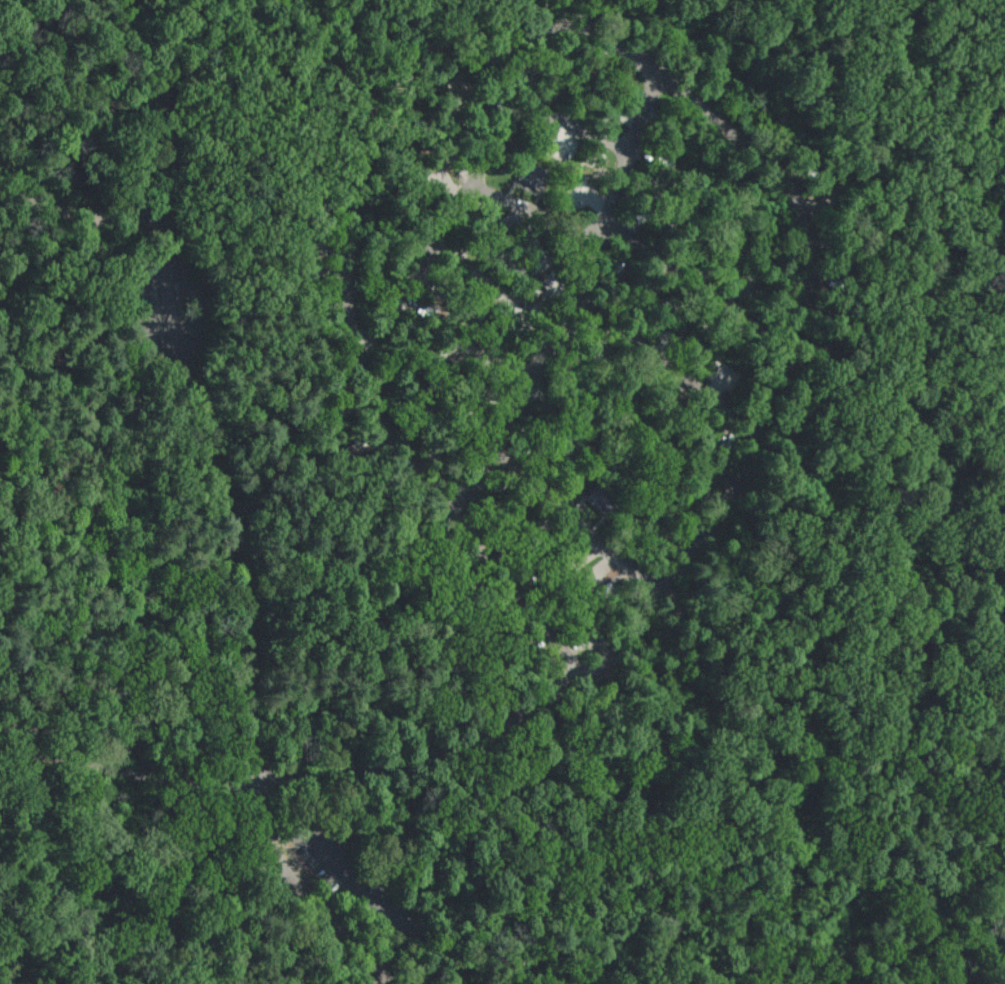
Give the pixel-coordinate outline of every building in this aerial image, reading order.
[(523,163),(515,180),(538,190),(545,174),(523,163)] [(600,481),(585,497),(605,515),(619,499),(600,481)] [(312,924),(318,918),(331,929),(325,936),(312,924)]
